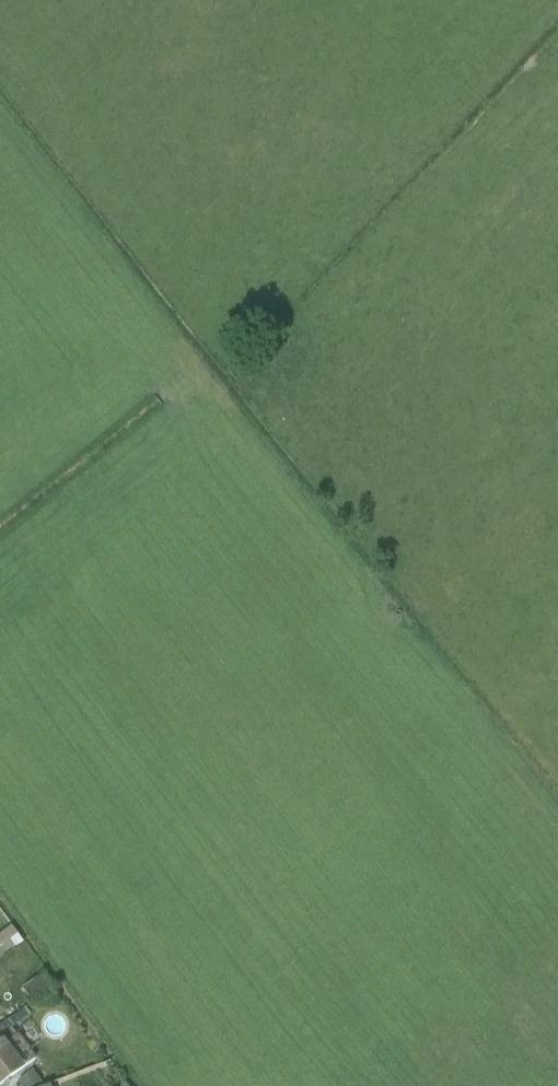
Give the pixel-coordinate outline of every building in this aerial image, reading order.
[(50,938),(38,922),(0,951),(0,976),(50,938)] [(30,1067),(1,1028),(0,1029),(0,1085),(3,1085),(30,1067)] [(142,1085),(161,1085),(155,1078),(142,1085)]
